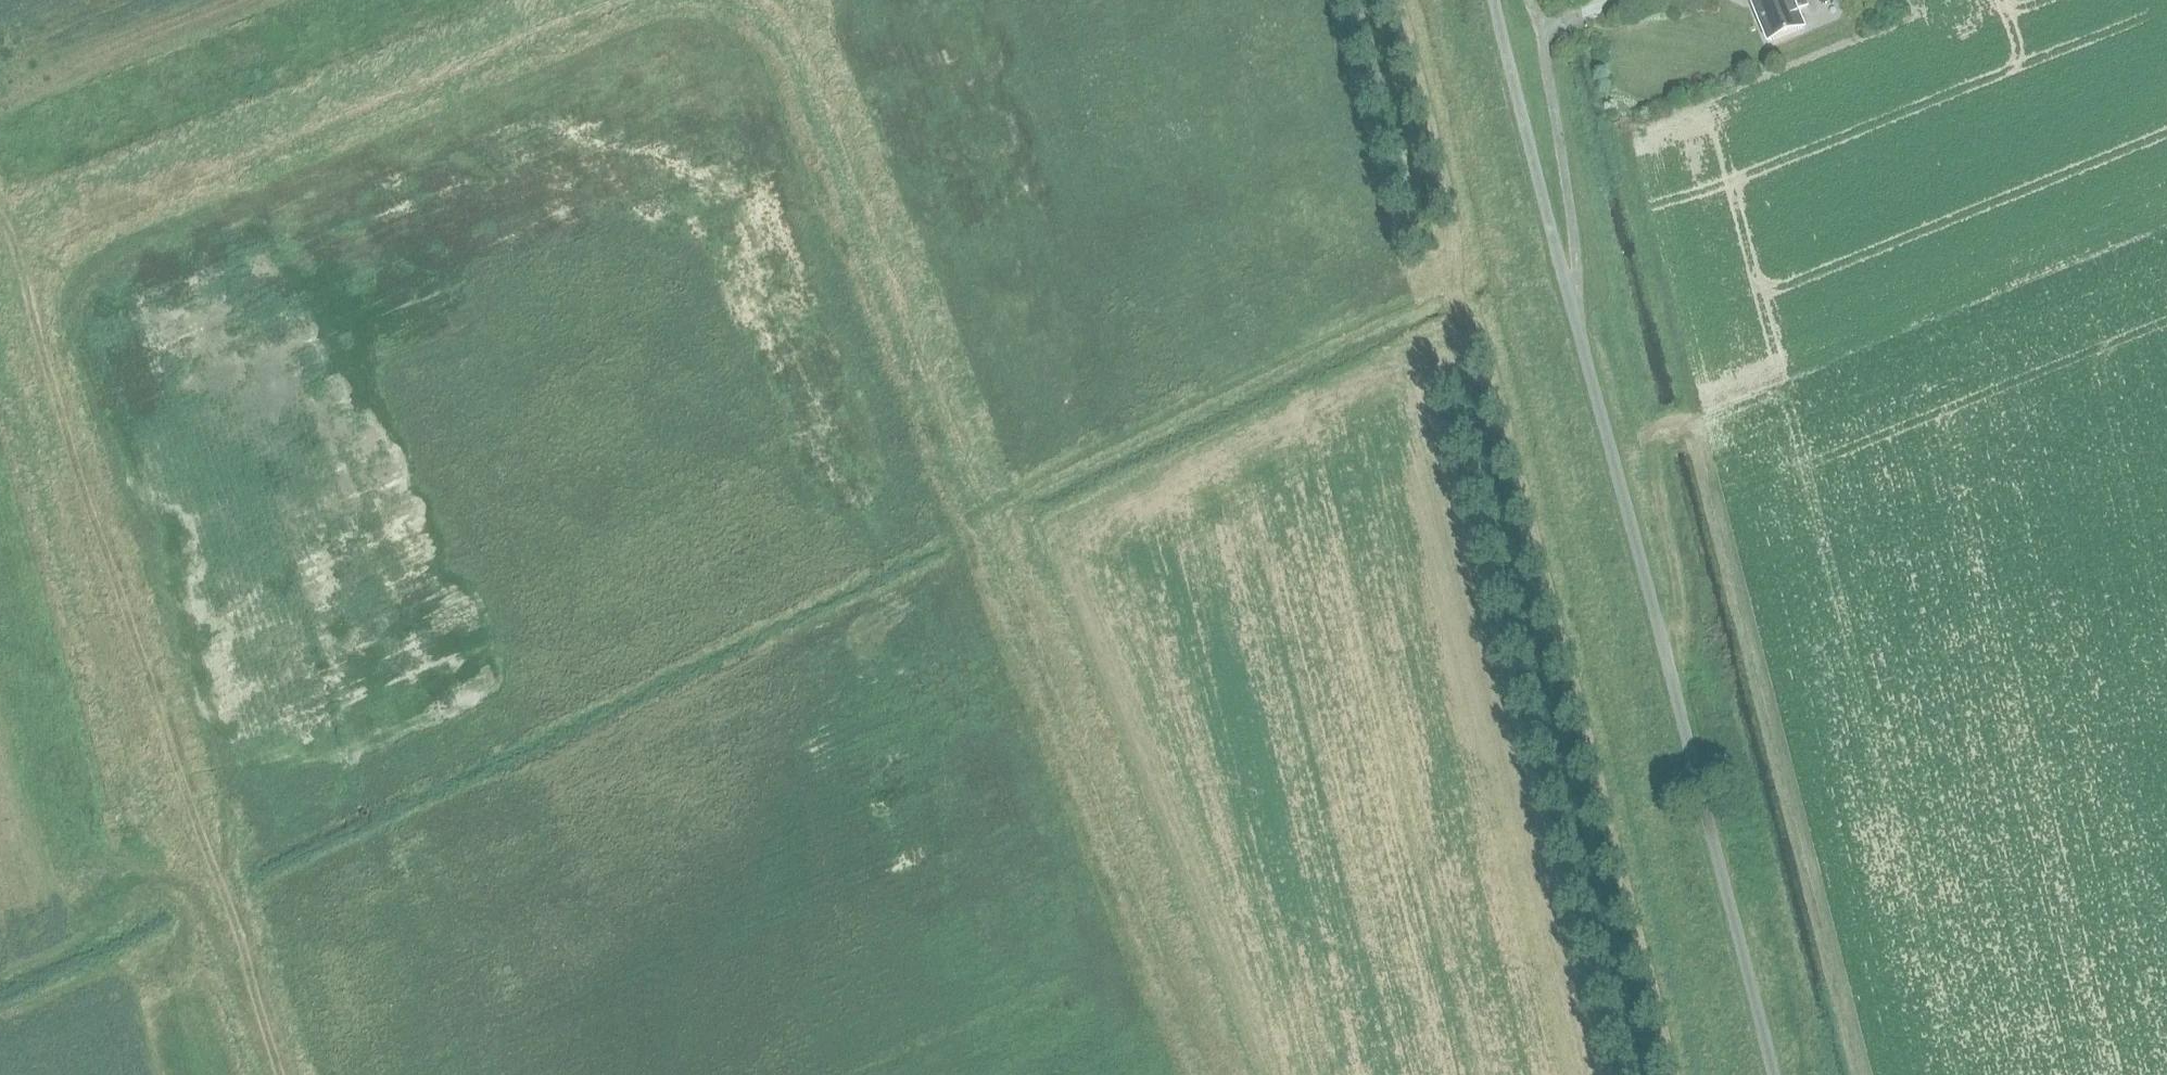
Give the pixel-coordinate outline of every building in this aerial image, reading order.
[(1753,5),(1769,44),(1806,28),(1799,12),(1804,10),(1800,0),(1796,0),(1795,1),(1794,0),(1764,0),(1753,5)]
